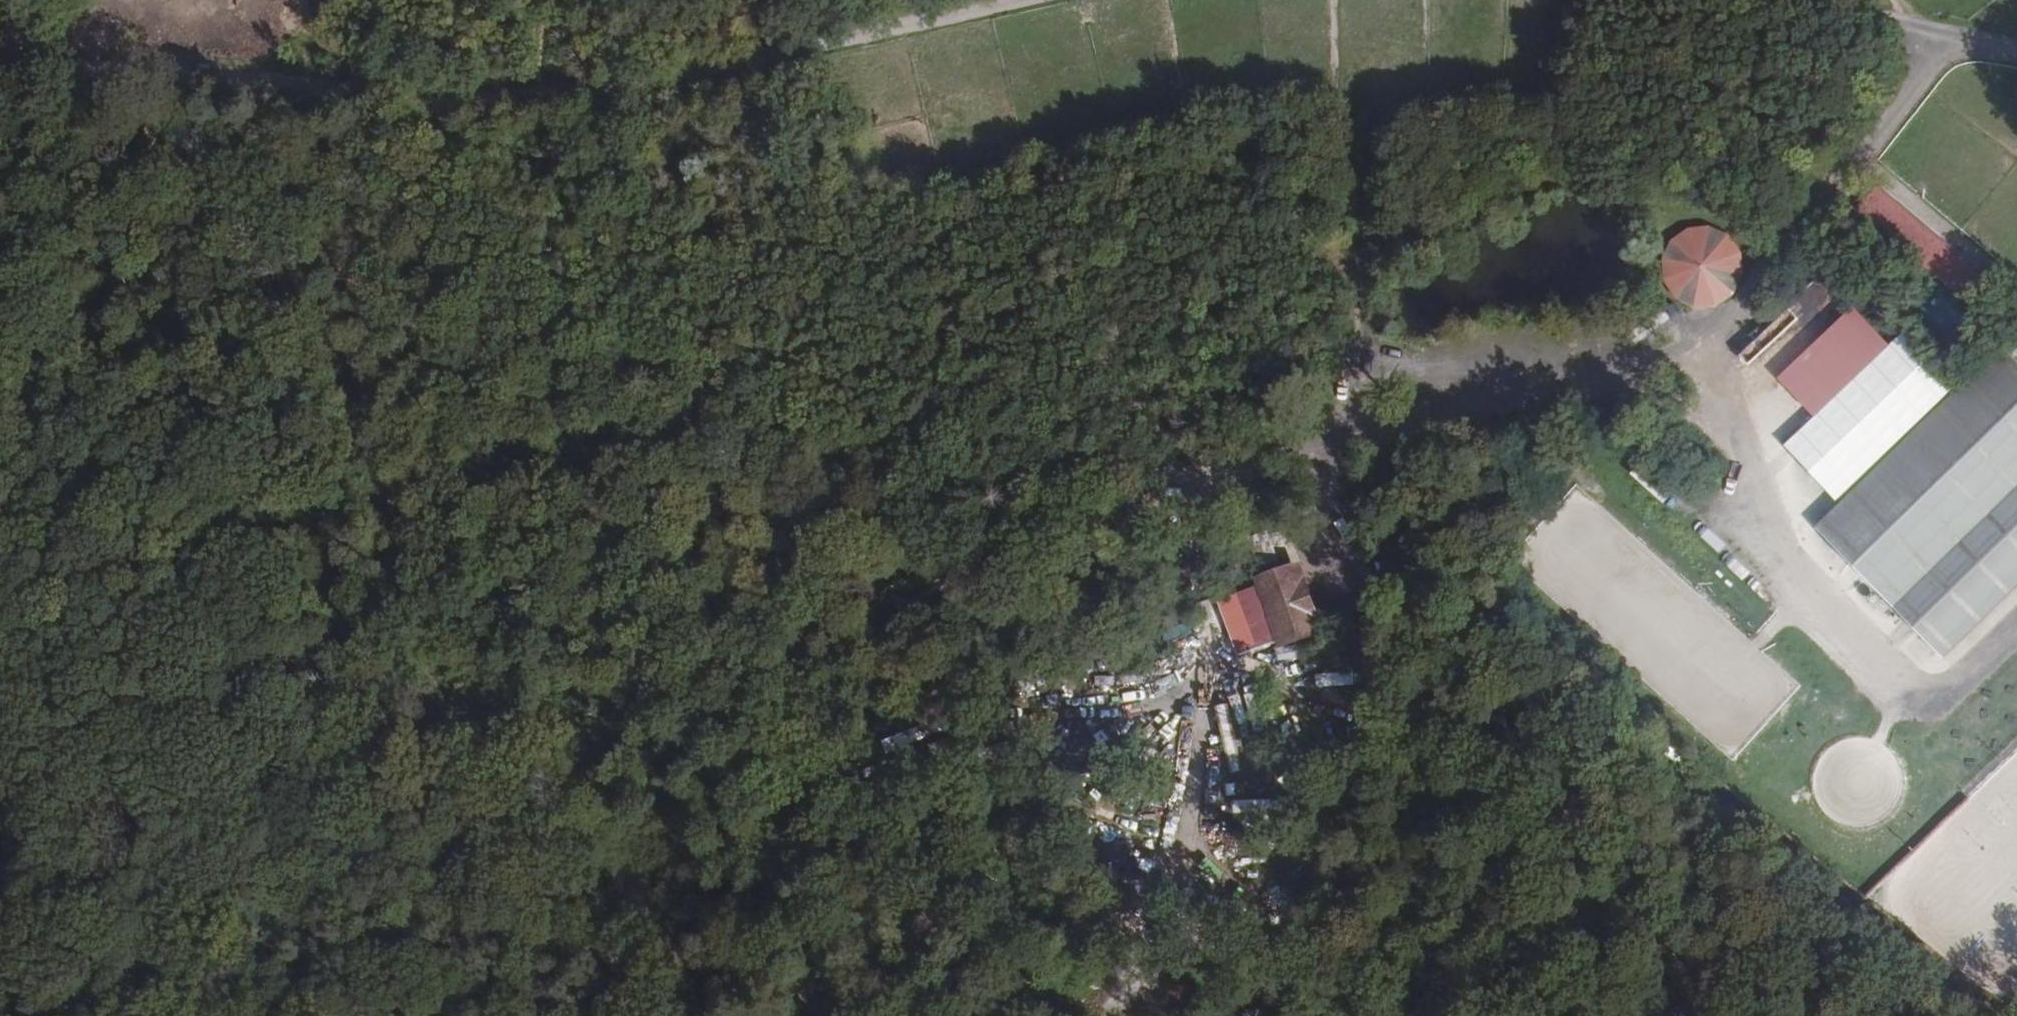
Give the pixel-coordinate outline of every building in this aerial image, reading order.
[(1847,214),(1962,294),(1982,265),(1867,185),(1847,214)] [(1650,285),(1721,313),(1748,247),(1678,218),(1650,285)] [(1787,453),(1838,504),(1954,389),(1904,338),(1787,453)] [(1812,527),(1947,669),(2016,603),(2016,363),(2002,347),(1954,389),(1838,504),(1812,527)] [(1261,579),(1221,595),(1260,646),(1302,632),(1261,579)] [(1349,687),(1349,673),(1310,671),(1310,686),(1349,687)]
